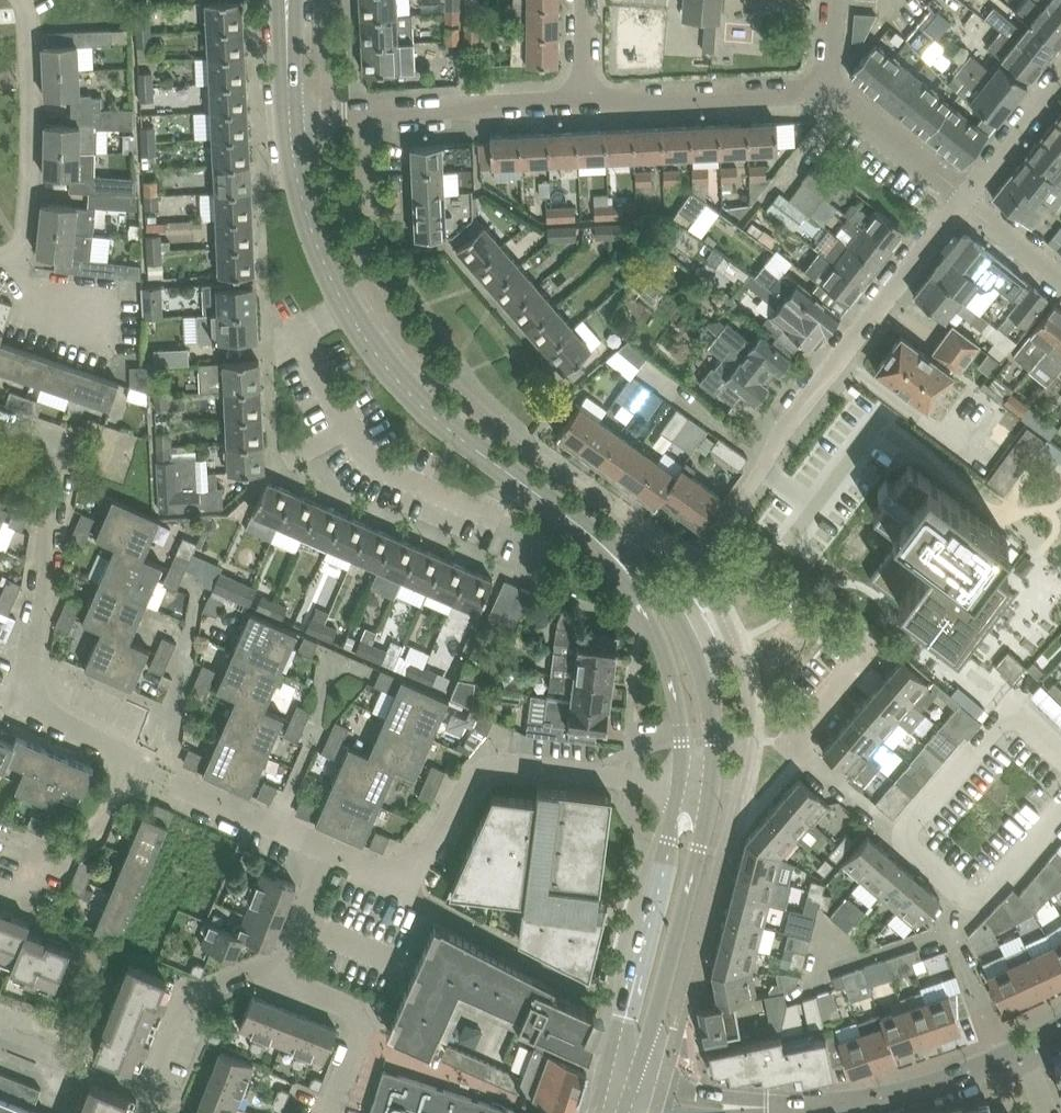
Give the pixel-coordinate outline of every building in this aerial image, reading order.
[(207,0),(208,28),(243,26),(242,0),(216,0),(207,0)] [(396,0),(361,0),(361,14),(397,13),(396,0)] [(706,14),(703,49),(714,50),(717,15),(718,15),(719,0),(687,0),(686,12),(706,14)] [(1060,43),(1060,18),(1047,7),(1038,0),(1026,0),(1016,11),(1029,22),(1030,21),(1059,45),(1060,43)] [(1047,7),(1060,18),(1060,0),(1038,0),(1047,7)] [(460,20),(460,4),(454,4),(454,7),(447,7),(447,20),(460,20)] [(465,7),(465,22),(479,22),(479,4),(472,4),(472,8),(465,7)] [(558,35),(559,6),(529,6),(528,34),(558,35)] [(1045,62),(1059,45),(1030,21),(1029,22),(1030,22),(1024,29),(995,6),(987,16),(1003,28),(1045,62)] [(951,21),(938,11),(926,26),(938,36),(951,21)] [(397,13),(361,14),(363,42),(414,39),(413,12),(397,13)] [(150,17),(137,18),(137,32),(150,31),(150,17)] [(460,25),(447,25),(447,41),(460,41),(460,25)] [(245,53),(243,26),(208,28),(209,55),(245,53)] [(934,38),(919,26),(909,38),(923,52),(934,38)] [(479,43),(479,27),(465,27),(465,43),(479,43)] [(113,28),(98,29),(97,29),(75,30),(75,43),(43,45),(44,71),(80,69),(78,43),(99,42),(110,42),(113,38),(113,28)] [(1031,81),(1045,62),(1003,28),(988,46),(1002,57),(1014,67),(1031,81)] [(151,45),(150,31),(137,32),(138,46),(151,45)] [(528,34),(528,63),(558,64),(558,35),(528,34)] [(364,71),(415,69),(414,39),(363,42),(364,71)] [(850,73),(963,165),(989,133),(978,124),(877,41),(850,73)] [(1028,84),(1011,71),(1001,62),(994,70),(972,52),(963,62),(1013,103),(1028,84)] [(246,81),(245,53),(209,55),(211,82),(246,81)] [(1013,103),(963,62),(955,72),(965,80),(958,89),(973,102),(986,113),(998,122),(1013,103)] [(81,93),(80,69),(44,71),(45,96),(72,95),(72,110),(91,110),(102,109),(101,96),(92,96),(92,92),(81,93)] [(138,72),(139,86),(152,86),(152,71),(138,72)] [(247,108),(246,81),(211,82),(212,110),(247,108)] [(153,100),(152,86),(139,86),(140,100),(153,100)] [(46,124),(45,149),(96,150),(98,150),(98,127),(134,127),(134,108),(102,108),(102,109),(91,110),(72,110),(72,124),(46,124)] [(249,135),(247,108),(212,110),(213,137),(249,135)] [(986,113),(978,124),(989,133),(998,122),(986,113)] [(1042,136),(1060,152),(1060,121),(1057,117),(1042,136)] [(779,151),(777,122),(777,121),(749,122),(750,152),(779,151)] [(749,122),(720,124),(721,154),(750,152),(749,122)] [(720,124),(691,125),(693,155),(721,154),(720,124)] [(141,126),(142,140),(155,139),(155,125),(141,126)] [(691,125),(663,126),(664,156),(693,155),(691,125)] [(663,126),(634,128),(636,158),(664,156),(663,126)] [(634,128),(605,129),(607,159),(636,158),(634,128)] [(605,129),(577,131),(578,161),(607,159),(605,129)] [(577,131),(548,132),(550,162),(578,161),(577,131)] [(548,132),(520,133),(521,164),(550,162),(548,132)] [(481,142),(480,142),(481,159),(491,159),(492,165),(521,164),(520,133),(491,135),(491,141),(481,142)] [(250,162),(249,135),(213,137),(215,164),(250,162)] [(1042,136),(1027,155),(1060,182),(1060,152),(1042,136)] [(155,139),(142,140),(143,154),(156,154),(155,139)] [(474,166),(473,142),(411,145),(412,169),(445,168),(445,167),(474,166)] [(122,175),(100,174),(96,174),(96,150),(45,149),(45,161),(45,175),(71,176),(71,190),(90,191),(99,192),(121,193),(122,175)] [(1027,155),(1012,173),(1056,209),(1060,202),(1060,182),(1027,155)] [(843,181),(817,160),(803,179),(804,180),(825,196),(829,200),(829,199),(843,181)] [(251,190),(250,162),(215,164),(216,191),(251,190)] [(765,164),(749,165),(751,203),(773,176),(766,176),(765,164)] [(737,165),(721,166),(722,190),(733,190),(733,180),(738,180),(737,165)] [(476,186),(474,166),(445,167),(445,168),(412,169),(413,191),(445,190),(445,187),(476,186)] [(708,167),(692,168),(693,182),(709,182),(708,167)] [(680,168),(664,169),(665,183),(680,182),(680,168)] [(652,169),(635,170),(636,184),(652,184),(652,169)] [(1055,209),(1056,209),(1012,173),(993,196),(1032,227),(1050,205),(1055,209)] [(158,180),(145,181),(145,193),(152,193),(152,196),(158,196),(158,180)] [(804,180),(791,198),(811,214),(825,196),(804,180)] [(476,189),(476,186),(445,187),(445,190),(413,191),(414,214),(474,211),(473,189),(476,189)] [(253,217),(251,190),(216,191),(217,219),(253,217)] [(706,201),(692,190),(678,209),(693,220),(706,201)] [(93,234),(96,205),(112,205),(137,206),(137,194),(121,193),(99,192),(90,191),(90,207),(78,206),(43,202),(40,228),(75,231),(75,232),(93,234)] [(807,213),(780,191),(766,208),(794,229),(807,213)] [(159,209),(158,196),(152,196),(152,193),(145,193),(146,209),(159,209)] [(610,217),(609,204),(608,193),(594,194),(594,205),(595,218),(610,217)] [(623,203),(609,204),(610,217),(624,217),(623,203)] [(575,205),(561,206),(562,220),(576,219),(575,205)] [(562,220),(561,206),(547,206),(547,221),(562,220)] [(892,249),(907,230),(877,207),(871,216),(858,206),(850,216),(892,249)] [(452,236),(474,218),(475,217),(474,211),(414,214),(415,236),(447,235),(447,234),(451,235),(452,236)] [(878,267),(892,249),(850,216),(843,226),(847,229),(840,237),(849,243),(878,267)] [(254,245),(253,217),(217,219),(219,246),(254,245)] [(453,236),(450,238),(457,246),(476,268),(503,244),(484,223),(481,227),(474,218),(453,236)] [(610,237),(609,223),(595,224),(596,238),(610,237)] [(624,223),(609,223),(610,237),(624,236),(624,223)] [(576,225),(562,226),(562,240),(577,239),(576,225)] [(562,240),(562,226),(547,226),(548,241),(562,240)] [(93,234),(75,232),(75,231),(40,228),(38,253),(83,258),(82,272),(141,278),(141,263),(91,258),(93,234)] [(1031,283),(973,236),(969,233),(963,233),(949,251),(1015,303),(1031,283)] [(147,235),(147,249),(161,248),(160,234),(147,235)] [(654,242),(663,249),(669,242),(659,235),(654,242)] [(878,267),(849,243),(840,237),(838,235),(837,235),(824,253),(865,285),(878,267)] [(503,244),(476,268),(493,288),(520,265),(503,244)] [(255,272),(254,245),(219,246),(220,274),(255,272)] [(162,262),(161,248),(147,249),(148,262),(162,262)] [(817,248),(802,268),(849,304),(865,285),(824,253),(817,248)] [(1015,303),(949,251),(933,271),(979,308),(984,311),(990,316),(988,318),(989,319),(997,325),(999,323),(1015,303)] [(763,279),(756,273),(755,274),(724,253),(715,265),(735,279),(738,274),(745,279),(744,280),(755,289),(777,307),(771,315),(763,324),(776,335),(784,325),(796,335),(813,349),(827,331),(776,288),(763,279)] [(827,331),(841,315),(785,269),(780,275),(765,262),(756,273),(763,279),(776,288),(827,331)] [(520,265),(493,288),(511,309),(538,285),(520,265)] [(979,308),(933,271),(914,294),(945,319),(954,308),(981,329),(989,319),(988,318),(990,316),(984,311),(979,308)] [(254,280),(232,281),(203,282),(204,313),(255,311),(255,308),(257,307),(257,298),(255,297),(254,280)] [(1026,323),(1034,314),(1048,297),(1031,283),(1015,303),(999,323),(997,325),(1006,333),(1008,330),(1018,318),(1026,323)] [(163,315),(161,285),(142,286),(144,316),(163,315)] [(538,285),(511,309),(529,329),(556,306),(538,285)] [(0,341),(13,303),(0,299),(0,341)] [(1060,332),(1060,307),(1055,303),(1041,320),(1014,354),(1030,367),(1029,369),(1031,371),(1060,332)] [(556,306),(529,329),(547,350),(574,326),(556,306)] [(257,336),(255,311),(204,313),(198,313),(199,341),(216,340),(216,338),(257,336)] [(777,336),(772,342),(762,334),(754,343),(727,321),(726,323),(719,318),(717,319),(715,320),(713,320),(710,320),(709,320),(706,324),(718,333),(765,371),(771,365),(779,371),(790,356),(789,356),(794,350),(777,336)] [(989,319),(981,329),(995,340),(988,349),(1003,360),(1017,342),(1006,333),(997,325),(989,319)] [(960,369),(979,342),(954,324),(934,350),(936,352),(932,357),(902,334),(876,369),(929,408),(942,390),(954,372),(951,370),(954,365),(960,369)] [(574,326),(547,350),(565,371),(573,379),(586,368),(579,359),(592,348),(574,326)] [(1031,371),(1047,384),(1054,374),(1055,375),(1056,374),(1060,368),(1060,332),(1031,371)] [(760,378),(765,371),(718,333),(708,345),(723,357),(715,368),(713,366),(700,381),(715,393),(717,391),(734,404),(744,392),(755,401),(768,384),(760,378)] [(629,339),(618,349),(640,366),(649,355),(629,339)] [(0,347),(0,369),(32,380),(41,355),(2,342),(0,347)] [(154,364),(189,362),(188,347),(154,349),(154,364)] [(989,374),(1000,360),(989,351),(978,365),(989,374)] [(71,394),(80,368),(41,355),(32,380),(71,394)] [(260,360),(238,361),(212,362),(199,362),(201,391),(224,390),(224,389),(261,387),(260,360)] [(155,365),(131,366),(132,386),(149,391),(156,391),(158,391),(156,375),(155,365)] [(111,407),(120,382),(80,368),(71,394),(111,407)] [(168,375),(156,375),(158,391),(169,391),(168,375)] [(1013,388),(996,375),(989,384),(984,381),(981,385),(1005,404),(1014,393),(1011,391),(1013,388)] [(638,409),(652,390),(640,381),(624,404),(636,412),(638,409)] [(262,415),(261,387),(224,389),(224,390),(226,390),(227,416),(262,415)] [(16,407),(21,393),(11,390),(6,404),(16,407)] [(663,398),(652,390),(638,409),(650,417),(663,398)] [(813,434),(828,444),(849,413),(870,426),(878,414),(842,390),(813,434)] [(169,405),(169,391),(158,391),(156,391),(156,405),(169,405)] [(1014,393),(1005,404),(1022,416),(1031,405),(1014,393)] [(38,415),(43,401),(33,397),(28,411),(38,415)] [(87,415),(103,418),(106,406),(90,402),(87,415)] [(579,451),(601,420),(580,405),(558,435),(579,451)] [(674,440),(688,420),(690,417),(679,408),(663,432),(674,440)] [(264,442),(262,415),(227,416),(228,443),(264,442)] [(55,439),(66,429),(56,417),(45,427),(55,439)] [(95,434),(99,420),(89,417),(84,431),(95,434)] [(690,417),(674,440),(693,453),(709,430),(690,417)] [(599,465),(621,434),(601,420),(579,451),(599,465)] [(1028,426),(989,478),(1006,491),(1045,438),(1028,426)] [(169,445),(169,433),(157,434),(157,449),(162,449),(162,445),(169,445)] [(618,478),(640,447),(621,434),(599,465),(618,478)] [(721,455),(729,443),(720,436),(712,448),(721,455)] [(265,470),(264,442),(228,443),(229,471),(265,470)] [(749,457),(737,448),(729,443),(721,455),(740,468),(749,457)] [(223,487),(217,488),(216,472),(207,472),(206,457),(196,458),(196,451),(185,451),(185,446),(169,446),(169,445),(162,445),(162,449),(157,449),(161,510),(201,508),(224,507),(223,487)] [(637,492),(659,461),(640,447),(618,478),(637,492)] [(687,460),(678,474),(661,498),(680,512),(702,482),(692,474),(697,467),(687,460)] [(659,461),(637,492),(656,505),(661,498),(678,474),(659,461)] [(989,524),(990,523),(910,463),(874,511),(903,533),(871,577),(935,625),(923,640),(959,666),(1015,592),(999,580),(1008,567),(994,557),(1007,539),(997,532),(996,534),(993,533),(986,528),(989,524)] [(268,480),(247,528),(272,539),(279,523),(293,491),(268,480)] [(721,495),(703,483),(702,482),(680,512),(699,526),(721,495)] [(304,534),(318,502),(293,491),(279,523),(304,534)] [(32,509),(36,499),(23,493),(18,502),(32,509)] [(120,546),(137,508),(113,497),(96,536),(116,545),(116,544),(120,546)] [(0,501),(0,526),(9,505),(0,501)] [(329,545),(343,512),(318,502),(304,534),(329,545)] [(161,518),(153,515),(137,508),(120,546),(140,554),(144,556),(161,518)] [(96,518),(83,512),(79,521),(92,527),(96,518)] [(354,556),(368,523),(343,512),(329,545),(354,556)] [(23,530),(27,520),(13,514),(9,524),(23,530)] [(379,567),(393,534),(368,523),(354,556),(379,567)] [(87,539),(73,533),(69,543),(83,549),(87,539)] [(404,578),(418,545),(393,534),(379,567),(404,578)] [(198,542),(184,536),(173,562),(187,568),(192,555),(198,542)] [(123,592),(140,554),(120,546),(116,544),(116,545),(100,582),(123,592)] [(429,589),(443,556),(418,545),(404,578),(429,589)] [(164,564),(144,556),(140,554),(123,592),(147,603),(164,564)] [(192,555),(187,568),(194,571),(204,582),(212,564),(192,555)] [(454,600),(468,567),(443,556),(429,589),(454,600)] [(493,578),(468,567),(454,600),(479,611),(493,578)] [(177,589),(182,579),(168,573),(164,583),(177,589)] [(256,588),(220,573),(214,588),(250,604),(256,588)] [(18,593),(23,583),(9,577),(5,587),(18,593)] [(503,622),(520,585),(506,579),(489,616),(503,622)] [(106,631),(123,592),(100,582),(83,620),(102,629),(106,631)] [(516,629),(533,592),(520,585),(503,622),(516,629)] [(130,640),(147,603),(123,592),(106,631),(126,639),(130,641),(130,640)] [(271,605),(274,599),(263,594),(257,606),(272,612),(274,606),(271,605)] [(83,602),(69,595),(65,605),(78,611),(83,602)] [(13,604),(0,598),(0,610),(9,614),(13,604)] [(288,605),(274,599),(271,605),(274,606),(272,612),(283,617),(288,605)] [(217,615),(221,606),(208,600),(203,609),(217,615)] [(563,609),(558,620),(556,640),(555,649),(577,651),(577,652),(614,656),(617,632),(581,628),(583,617),(563,609)] [(258,660),(275,622),(251,611),(234,650),(258,660)] [(319,635),(325,622),(311,616),(306,629),(319,635)] [(73,623),(60,617),(55,627),(69,633),(73,623)] [(298,632),(275,622),(258,660),(281,670),(298,632)] [(338,628),(325,622),(319,635),(332,640),(338,628)] [(109,677),(126,639),(106,631),(102,629),(85,667),(109,677)] [(173,652),(177,642),(163,636),(159,646),(173,652)] [(369,657),(374,644),(361,638),(356,651),(369,657)] [(150,648),(130,640),(130,641),(126,639),(109,677),(133,687),(150,648)] [(312,657),(316,647),(302,641),(298,651),(312,657)] [(387,649),(374,644),(369,657),(382,662),(387,649)] [(554,649),(551,672),(575,675),(575,676),(612,680),(614,656),(577,652),(577,651),(555,649),(554,649)] [(1009,649),(996,664),(1014,680),(1027,665),(1009,649)] [(241,698),(258,660),(234,650),(217,688),(237,696),(241,698)] [(164,673),(168,663),(154,657),(150,667),(164,673)] [(901,659),(885,678),(914,703),(915,702),(921,708),(937,690),(901,659)] [(265,707),(281,670),(258,660),(241,698),(260,707),(264,709),(265,707)] [(425,681),(431,668),(412,660),(406,673),(425,681)] [(1034,660),(1028,667),(1037,676),(1043,670),(1034,660)] [(213,679),(217,669),(204,663),(200,673),(213,679)] [(609,703),(611,680),(575,676),(575,675),(551,672),(550,687),(573,690),(572,699),(572,700),(609,703)] [(389,689),(393,680),(379,674),(375,683),(389,689)] [(409,726),(426,688),(402,678),(386,716),(409,726)] [(914,703),(885,678),(870,696),(899,721),(914,703)] [(1049,687),(1058,696),(1060,693),(1060,686),(1055,680),(1049,687)] [(981,712),(997,693),(985,684),(969,703),(981,712)] [(204,700),(208,691),(194,685),(190,694),(204,700)] [(450,698),(426,688),(409,726),(433,737),(450,698)] [(244,744),(260,707),(241,698),(237,696),(220,734),(244,744)] [(606,729),(609,703),(572,700),(572,699),(548,696),(545,722),(570,725),(569,737),(595,741),(597,728),(606,729)] [(899,721),(870,696),(855,713),(883,738),(899,721)] [(977,728),(983,721),(961,702),(941,725),(959,741),(966,734),(969,737),(977,728)] [(308,719),(312,709),(298,703),(294,713),(308,719)] [(285,716),(265,707),(264,709),(260,707),(244,744),(268,754),(285,716)] [(855,713),(839,732),(879,767),(895,749),(883,738),(855,713)] [(393,763),(409,726),(386,716),(369,753),(374,755),(393,763)] [(487,734),(492,724),(478,718),(474,728),(487,734)] [(345,736),(350,726),(336,720),(332,730),(345,736)] [(298,741),(302,731),(289,725),(285,735),(298,741)] [(944,759),(959,741),(941,725),(925,743),(926,744),(944,759)] [(416,775),(433,737),(409,726),(393,763),(397,765),(397,767),(416,775)] [(879,767),(839,732),(823,750),(851,774),(848,778),(860,789),(879,767)] [(2,773),(19,781),(26,765),(65,782),(58,798),(77,806),(95,767),(18,733),(15,741),(0,735),(0,777),(2,773)] [(227,782),(244,744),(220,734),(204,772),(227,782)] [(336,757),(340,748),(327,741),(322,751),(336,757)] [(251,793),(268,754),(244,744),(227,782),(251,793)] [(356,794),(374,755),(369,753),(350,745),(333,784),(356,794)] [(199,763),(204,753),(190,747),(186,757),(199,763)] [(380,804),(397,767),(397,765),(393,763),(374,755),(356,794),(380,804)] [(935,770),(924,761),(918,768),(928,778),(935,770)] [(911,762),(905,768),(913,774),(923,783),(928,778),(918,768),(911,762)] [(442,780),(446,771),(447,770),(433,764),(429,773),(442,780)] [(58,798),(65,782),(26,765),(19,781),(16,788),(55,806),(58,798)] [(800,777),(785,795),(813,820),(828,802),(800,777)] [(274,796),(278,786),(265,780),(260,790),(274,796)] [(340,832),(356,794),(333,784),(316,821),(340,832)] [(433,801),(437,791),(424,785),(419,795),(433,801)] [(597,914),(611,805),(612,795),(538,786),(537,799),(493,793),(454,882),(455,883),(456,882),(473,884),(472,894),(495,896),(496,887),(508,889),(506,898),(524,900),(519,938),(590,975),(604,915),(597,914)] [(904,806),(886,791),(876,802),(894,818),(904,806)] [(363,842),(380,804),(356,794),(340,832),(363,842)] [(813,820),(785,795),(769,813),(798,838),(813,820)] [(312,812),(316,803),(302,796),(298,806),(312,812)] [(152,862),(174,810),(165,805),(159,819),(144,813),(128,852),(152,862)] [(43,817),(33,813),(27,827),(36,831),(43,817)] [(798,838),(769,813),(747,838),(782,856),(798,838)] [(387,845),(391,836),(391,835),(377,829),(373,839),(387,845)] [(849,833),(840,843),(847,849),(856,839),(849,833)] [(861,879),(886,850),(868,834),(843,863),(861,879)] [(780,863),(782,856),(747,838),(739,869),(776,879),(776,878),(785,880),(789,865),(780,863)] [(838,859),(847,849),(840,843),(831,853),(838,859)] [(1051,856),(1058,863),(1060,867),(1060,844),(1057,849),(1051,856)] [(252,861),(255,853),(245,849),(240,859),(248,863),(252,861)] [(879,895),(904,866),(886,850),(861,879),(879,895)] [(144,881),(152,862),(128,852),(120,871),(112,890),(136,900),(144,881)] [(1058,863),(1051,856),(1036,874),(1043,880),(1051,894),(1060,888),(1060,867),(1058,863)] [(827,857),(818,867),(825,874),(834,863),(827,857)] [(95,864),(81,859),(77,868),(91,874),(95,864)] [(897,910),(922,881),(904,866),(879,895),(897,910)] [(739,869),(733,892),(770,902),(787,906),(793,883),(776,879),(739,869)] [(242,883),(241,886),(288,905),(296,884),(264,871),(259,883),(255,885),(246,881),(242,883)] [(341,875),(335,872),(332,880),(338,883),(341,875)] [(1043,880),(1036,874),(1021,892),(1029,899),(1035,910),(1051,894),(1043,880)] [(812,879),(810,888),(823,892),(823,891),(826,882),(812,879)] [(86,886),(72,880),(68,890),(82,896),(86,886)] [(941,897),(922,881),(897,910),(916,926),(941,897)] [(280,926),(288,905),(241,886),(240,889),(241,893),(252,897),(246,912),(246,913),(280,926)] [(820,900),(823,892),(810,888),(808,897),(820,900)] [(1029,899),(1021,892),(1019,893),(1014,888),(1003,899),(1012,912),(1016,921),(1034,911),(1035,910),(1029,899)] [(120,939),(136,900),(112,890),(95,929),(120,939)] [(832,893),(823,891),(823,892),(820,900),(821,900),(820,905),(829,907),(832,893)] [(764,925),(770,902),(733,892),(727,915),(764,925)] [(847,896),(831,915),(848,931),(857,921),(865,911),(847,896)] [(1012,912),(1003,899),(992,910),(1003,920),(1005,926),(1016,921),(1012,912)] [(785,931),(811,938),(817,914),(791,907),(785,931)] [(14,959),(11,967),(28,973),(25,981),(36,986),(40,978),(56,985),(71,948),(62,944),(48,939),(27,930),(30,922),(29,922),(28,921),(0,910),(0,953),(14,959)] [(992,910),(985,918),(992,925),(995,931),(1005,926),(1003,920),(992,910)] [(215,912),(211,923),(222,928),(225,919),(223,915),(215,912)] [(271,947),(280,926),(246,913),(238,934),(243,936),(271,947)] [(758,948),(764,925),(727,915),(721,938),(758,948)] [(992,925),(985,918),(971,935),(980,955),(1001,946),(995,931),(992,925)] [(855,937),(864,927),(857,921),(848,931),(855,937)] [(207,932),(202,944),(235,957),(243,936),(238,934),(222,928),(211,923),(206,922),(204,925),(203,926),(205,931),(207,932)] [(437,923),(398,1011),(405,1014),(395,1036),(511,1087),(513,1080),(506,1077),(529,1026),(543,1033),(559,996),(537,986),(541,978),(437,923)] [(875,935),(866,946),(868,948),(881,944),(883,941),(875,935)] [(752,970),(758,948),(721,938),(713,970),(752,970)] [(1054,944),(1033,954),(1048,988),(1060,982),(1060,956),(1054,944)] [(1048,988),(1033,954),(1031,955),(1026,945),(1006,954),(1010,964),(1011,964),(1027,998),(1048,988)] [(922,958),(918,947),(909,950),(913,961),(922,958)] [(805,960),(807,951),(794,948),(791,956),(805,960)] [(802,970),(805,960),(791,956),(789,966),(802,970)] [(893,977),(887,958),(878,961),(884,980),(893,977)] [(139,1069),(175,979),(130,961),(94,1051),(139,1069)] [(192,971),(202,975),(206,965),(199,962),(195,963),(192,971)] [(1011,964),(1010,964),(988,974),(1004,1009),(1027,998),(1011,964)] [(871,987),(864,966),(842,973),(846,984),(851,999),(873,992),(871,987)] [(754,980),(752,970),(713,970),(719,1003),(735,1000),(756,996),(756,992),(754,980)] [(777,972),(781,991),(785,990),(791,986),(795,983),(801,975),(788,972),(777,972)] [(846,984),(842,973),(833,976),(837,988),(846,984)] [(949,993),(927,1000),(939,1036),(962,1029),(958,1017),(970,1012),(957,973),(944,977),(949,993)] [(832,989),(816,994),(818,1004),(820,1011),(822,1018),(823,1020),(841,1014),(832,989)] [(255,1050),(274,1003),(253,994),(240,1027),(252,1032),(251,1035),(253,1041),(251,1045),(253,1049),(255,1050)] [(818,1004),(816,994),(803,999),(805,1007),(818,1004)] [(740,1029),(735,1000),(719,1003),(699,1007),(707,1050),(743,1042),(740,1029)] [(800,1009),(798,1000),(789,1003),(787,1012),(800,1009)] [(939,1036),(927,1000),(904,1008),(917,1044),(939,1036)] [(85,1059),(72,1029),(0,1001),(0,1112),(63,1112),(85,1059)] [(282,1044),(295,1011),(274,1003),(255,1050),(257,1051),(261,1049),(263,1044),(269,1042),(270,1039),(282,1044)] [(784,1020),(787,1012),(789,1003),(767,1007),(772,1036),(780,1034),(784,1020)] [(820,1011),(818,1004),(805,1007),(807,1014),(820,1011)] [(917,1044),(904,1008),(902,1009),(890,1013),(881,1016),(893,1052),(895,1052),(917,1044)] [(802,1016),(800,1009),(787,1012),(784,1020),(788,1019),(795,1017),(802,1016)] [(298,1067),(316,1019),(295,1011),(282,1044),(293,1048),(292,1051),(294,1057),(292,1062),(294,1065),(298,1067)] [(822,1018),(820,1011),(807,1014),(808,1020),(808,1021),(822,1018)] [(803,1022),(802,1016),(795,1017),(798,1030),(805,1029),(803,1022)] [(898,1060),(895,1052),(893,1052),(881,1016),(858,1023),(861,1032),(862,1032),(874,1068),(898,1060)] [(798,1030),(795,1017),(788,1019),(791,1032),(798,1030)] [(824,1025),(823,1020),(822,1018),(808,1021),(810,1028),(824,1025)] [(337,1028),(316,1019),(298,1067),(299,1068),(303,1066),(305,1061),(311,1059),(312,1056),(324,1061),(337,1028)] [(791,1032),(788,1019),(784,1020),(780,1034),(789,1032),(791,1032)] [(221,1031),(213,1028),(209,1038),(219,1042),(223,1035),(221,1031)] [(835,1075),(832,1064),(829,1048),(826,1036),(791,1043),(789,1032),(780,1034),(772,1036),(743,1042),(707,1050),(710,1065),(711,1070),(716,1069),(725,1067),(727,1073),(727,1077),(728,1077),(737,1075),(741,1074),(743,1074),(749,1073),(753,1072),(762,1070),(763,1076),(764,1080),(793,1074),(802,1072),(804,1079),(804,1082),(835,1075)] [(837,1032),(826,1036),(829,1048),(832,1064),(846,1059),(851,1076),(874,1068),(862,1032),(861,1032),(840,1039),(837,1032)] [(573,1111),(587,1066),(585,1065),(535,1044),(530,1055),(523,1076),(518,1088),(519,1088),(523,1090),(522,1091),(526,1093),(526,1091),(573,1111)] [(249,1075),(254,1063),(221,1050),(213,1071),(251,1086),(252,1083),(255,1082),(252,1076),(249,1075)] [(455,1091),(385,1069),(370,1112),(525,1112),(455,1091)] [(251,1086),(213,1071),(205,1092),(238,1105),(242,1094),(245,1096),(250,1093),(249,1091),(251,1086)] [(320,1089),(324,1079),(317,1075),(313,1077),(310,1085),(320,1089)] [(92,1081),(79,1112),(131,1112),(137,1098),(92,1081)] [(286,1100),(291,1090),(283,1087),(279,1089),(276,1096),(286,1100)] [(238,1105),(205,1092),(196,1112),(234,1112),(238,1105)] [(282,1110),(286,1100),(276,1096),(273,1103),(275,1107),(282,1110)] [(544,1101),(540,1112),(571,1112),(544,1101)]
